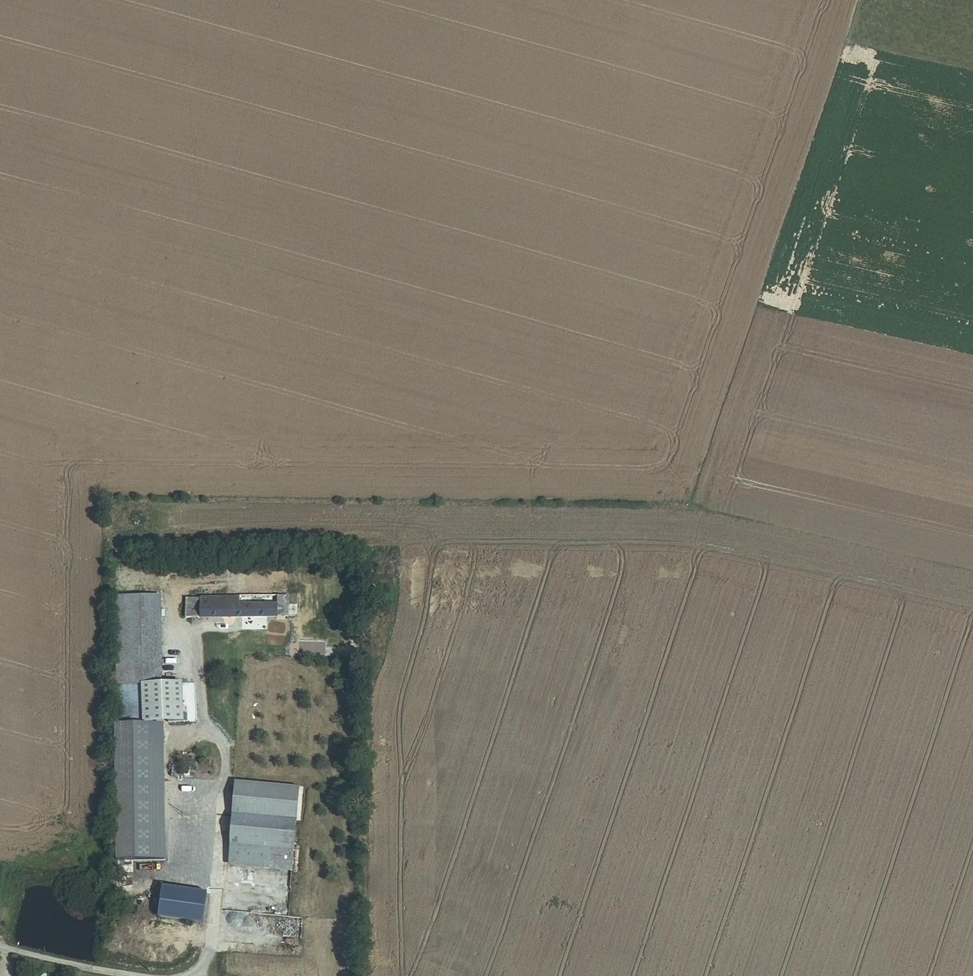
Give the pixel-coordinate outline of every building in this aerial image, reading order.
[(314,577),(297,576),(293,643),(311,643),(314,577)] [(281,598),(188,599),(188,618),(289,618),(289,590),(281,590),(281,598)] [(161,597),(115,597),(116,848),(161,848),(161,776),(151,776),(150,738),(150,722),(182,722),(182,684),(161,684),(161,597)] [(193,687),(182,688),(188,724),(198,722),(193,687)] [(151,776),(161,776),(160,738),(150,738),(151,776)] [(245,752),(235,751),(234,760),(244,761),(245,752)] [(172,776),(183,777),(184,768),(173,767),(172,776)] [(302,788),(236,782),(229,865),(291,870),(296,820),(299,821),(302,788)] [(158,918),(168,920),(172,890),(162,888),(158,918)] [(168,920),(198,925),(202,894),(172,890),(168,920)]
